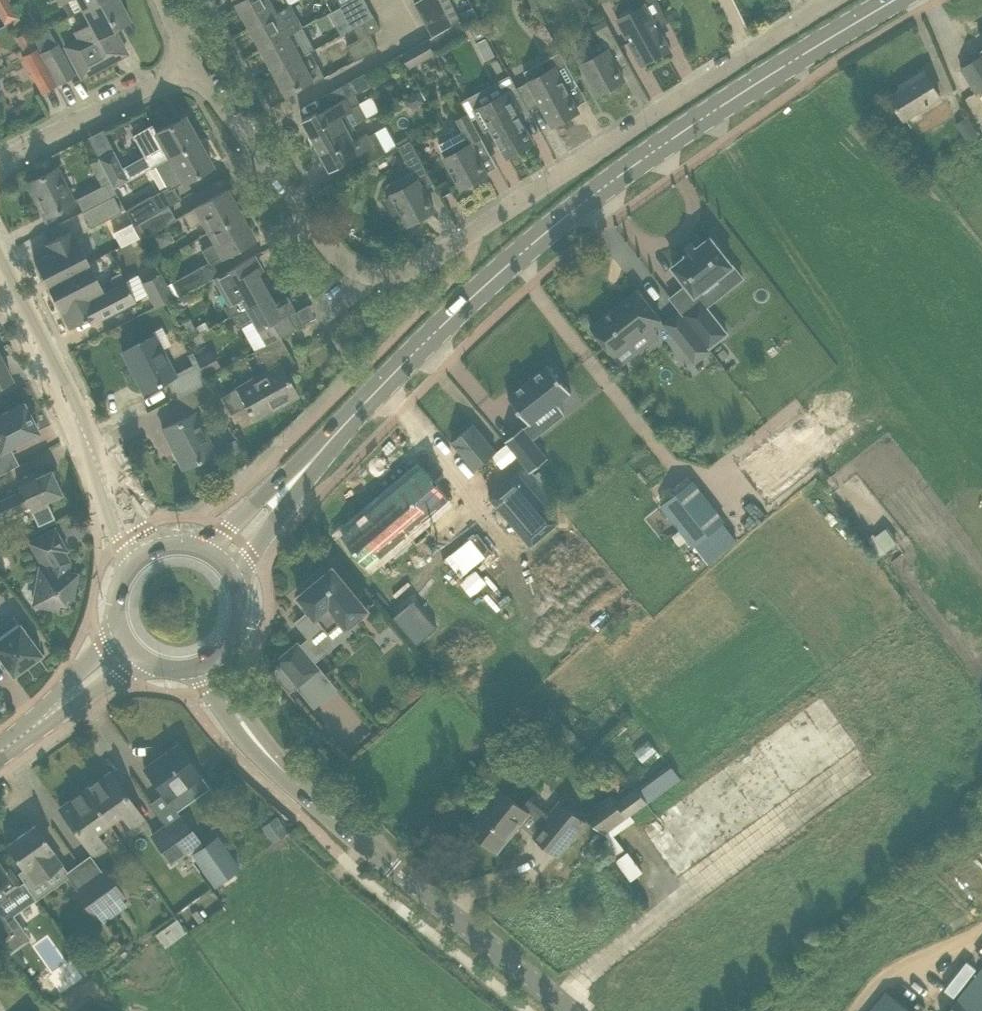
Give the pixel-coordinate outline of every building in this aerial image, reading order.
[(81,10),(100,0),(56,0),(58,4),(61,3),(68,16),(81,10)] [(81,10),(88,23),(72,31),(76,38),(64,44),(81,77),(127,52),(113,27),(129,19),(119,0),(100,0),(81,10)] [(251,25),(290,4),(288,0),(243,0),(238,2),(251,25)] [(354,28),(375,17),(365,0),(352,0),(342,5),(354,28)] [(419,12),(441,0),(418,0),(414,2),(419,12)] [(426,24),(448,12),(442,0),(441,0),(419,12),(426,24)] [(446,7),(448,12),(455,24),(441,32),(446,42),(466,31),(451,0),(442,0),(446,7)] [(634,45),(644,63),(669,49),(655,24),(665,18),(667,22),(669,22),(658,0),(631,0),(635,9),(619,18),(634,45)] [(9,4),(0,9),(0,21),(2,25),(16,18),(9,4)] [(251,25),(263,48),(289,34),(302,26),(290,4),(251,25)] [(432,36),(441,32),(455,24),(448,12),(426,24),(432,36)] [(375,17),(354,28),(360,38),(347,45),(355,60),(378,48),(370,34),(381,28),(375,17)] [(595,31),(601,41),(592,45),(588,44),(579,48),(578,54),(599,93),(624,79),(613,58),(624,52),(608,24),(595,31)] [(263,48),(276,71),(301,57),(301,56),(315,49),(302,26),(289,34),(263,48)] [(428,40),(401,54),(409,67),(436,53),(428,40)] [(40,52),(48,65),(57,83),(73,74),(57,43),(40,52)] [(21,55),(41,91),(55,84),(35,48),(21,55)] [(578,111),(567,90),(578,84),(560,51),(540,62),(546,72),(529,81),(554,124),(578,111)] [(961,68),(976,92),(981,88),(981,55),(961,68)] [(301,57),(276,71),(288,93),(313,80),(314,83),(325,76),(319,64),(309,70),(301,57)] [(902,85),(903,88),(890,96),(905,120),(941,97),(925,70),(902,85)] [(302,120),(316,144),(353,124),(354,125),(368,117),(360,102),(356,94),(373,84),(366,72),(327,93),(333,105),(319,113),(318,111),(302,120)] [(502,87),(505,93),(474,110),(485,130),(492,126),(508,156),(533,142),(521,121),(533,115),(523,97),(515,81),(502,87)] [(467,113),(456,119),(462,131),(437,144),(462,188),(487,173),(473,148),(483,143),(485,147),(486,146),(467,113)] [(146,156),(123,168),(128,179),(167,158),(198,140),(184,115),(156,131),(151,123),(134,133),(146,156)] [(955,123),(966,141),(978,134),(967,116),(955,123)] [(353,124),(316,144),(330,171),(346,162),(345,160),(359,152),(366,164),(387,152),(375,132),(368,135),(367,132),(359,135),(354,125),(353,124)] [(79,140),(91,160),(102,154),(90,134),(79,140)] [(198,140),(167,158),(181,182),(212,165),(198,140)] [(398,147),(411,171),(387,184),(409,224),(434,210),(423,189),(434,183),(410,140),(398,147)] [(97,157),(105,172),(113,187),(128,179),(124,170),(113,149),(97,157)] [(34,197),(37,195),(47,215),(74,201),(56,167),(27,182),(34,197)] [(82,211),(110,196),(116,193),(113,187),(105,172),(96,177),(100,185),(75,198),(82,211)] [(200,221),(206,232),(239,213),(226,189),(182,214),(189,227),(200,221)] [(158,211),(149,195),(124,210),(133,225),(138,223),(158,211)] [(110,196),(82,211),(90,228),(119,213),(110,196)] [(168,205),(158,211),(138,223),(145,236),(176,219),(168,205)] [(239,213),(206,232),(212,243),(201,249),(209,263),(253,238),(239,213)] [(88,262),(76,239),(71,230),(44,244),(48,253),(34,261),(46,284),(50,282),(88,262)] [(674,265),(674,266),(687,284),(688,284),(695,294),(719,275),(729,288),(731,286),(743,277),(711,237),(700,245),(697,247),(697,248),(696,247),(696,246),(695,246),(687,252),(687,253),(688,254),(674,265)] [(229,316),(232,315),(268,294),(257,273),(262,270),(253,255),(214,277),(222,291),(222,292),(228,303),(223,306),(229,316)] [(92,295),(103,290),(88,262),(50,282),(52,286),(48,288),(59,309),(78,298),(79,301),(83,298),(84,301),(93,296),(92,295)] [(171,282),(179,295),(209,279),(201,265),(171,282)] [(78,298),(59,309),(60,311),(61,311),(69,327),(92,316),(95,321),(135,301),(147,294),(154,307),(173,297),(160,272),(141,282),(137,274),(125,280),(103,291),(103,290),(92,295),(93,296),(84,301),(83,298),(79,301),(78,298)] [(635,288),(588,325),(619,364),(635,351),(628,342),(658,318),(635,288)] [(251,321),(265,344),(265,345),(267,344),(280,336),(293,328),(285,314),(293,309),(285,296),(273,303),(268,294),(232,315),(239,328),(251,321)] [(706,306),(701,299),(683,313),(684,313),(694,328),(695,328),(709,346),(727,333),(727,332),(706,306)] [(179,324),(186,338),(197,332),(190,318),(179,324)] [(678,341),(694,363),(695,363),(711,350),(709,347),(709,346),(695,328),(694,328),(678,341)] [(175,398),(203,383),(206,381),(191,352),(187,354),(191,364),(176,372),(156,334),(122,351),(130,366),(134,364),(147,389),(166,379),(175,398)] [(265,345),(265,344),(252,351),(262,370),(236,385),(237,387),(219,397),(229,414),(247,404),(255,418),(297,395),(286,375),(282,377),(275,366),(274,366),(271,362),(289,352),(280,336),(267,344),(265,345)] [(195,358),(204,375),(220,367),(211,349),(195,358)] [(11,379),(0,358),(0,384),(11,379)] [(549,363),(508,395),(530,424),(571,391),(549,363)] [(203,383),(175,398),(184,417),(162,428),(169,442),(172,441),(183,463),(181,464),(182,467),(214,451),(192,407),(210,398),(203,383)] [(38,431),(36,427),(38,426),(34,409),(28,412),(23,402),(0,414),(0,450),(38,431)] [(452,440),(476,468),(496,451),(473,423),(452,440)] [(523,426),(506,440),(531,471),(548,458),(523,426)] [(424,466),(384,499),(409,530),(418,541),(431,530),(423,519),(449,497),(424,466)] [(669,466),(633,481),(643,504),(678,489),(669,466)] [(29,505),(38,525),(54,517),(46,499),(61,493),(50,468),(35,475),(33,472),(16,480),(20,490),(0,499),(0,518),(29,505)] [(517,472),(490,495),(531,544),(558,522),(517,472)] [(661,504),(693,545),(725,520),(692,480),(661,504)] [(384,499),(344,532),(369,563),(409,530),(384,499)] [(29,541),(42,564),(41,567),(40,567),(34,603),(58,607),(60,607),(63,607),(66,606),(67,605),(68,604),(69,603),(70,602),(70,600),(71,599),(75,574),(62,571),(62,567),(64,567),(65,566),(66,565),(66,564),(67,564),(67,563),(67,562),(67,560),(67,559),(66,558),(65,557),(64,556),(63,556),(64,551),(67,550),(54,527),(29,541)] [(4,572),(9,569),(11,563),(7,557),(1,556),(0,556),(0,572),(4,572)] [(347,626),(369,608),(334,567),(298,596),(311,610),(298,621),(311,638),(324,627),(329,632),(342,621),(347,626)] [(399,583),(379,599),(401,627),(422,611),(399,583)] [(2,659),(13,674),(41,653),(13,615),(0,624),(0,661),(2,659)] [(281,664),(272,672),(289,692),(298,685),(299,685),(320,668),(298,643),(278,660),(281,664)] [(313,707),(343,751),(371,732),(341,688),(313,707)] [(556,725),(555,726),(569,742),(576,735),(572,730),(562,720),(556,725)] [(144,767),(167,800),(200,776),(177,744),(144,767)] [(583,813),(605,833),(680,778),(669,763),(616,802),(610,794),(583,813)] [(109,771),(84,789),(109,823),(120,815),(131,829),(144,820),(109,771)] [(534,834),(558,854),(587,819),(562,799),(549,815),(529,799),(523,806),(501,788),(469,827),(497,850),(520,822),(534,833),(534,834)] [(109,823),(84,789),(59,807),(94,855),(107,846),(97,832),(109,823)] [(180,815),(167,824),(186,850),(189,853),(201,844),(180,815)] [(61,862),(46,841),(35,824),(7,844),(24,868),(18,872),(28,886),(61,862)] [(169,862),(186,850),(167,824),(150,836),(169,862)] [(217,836),(191,854),(214,886),(240,868),(217,836)] [(641,858),(628,862),(631,875),(645,872),(641,858)] [(6,896),(21,885),(9,867),(5,869),(0,863),(0,888),(6,896)] [(105,868),(89,878),(115,913),(126,906),(122,898),(125,896),(105,868)] [(115,913),(89,878),(75,887),(72,889),(94,919),(97,917),(102,923),(115,913)] [(948,1010),(981,1010),(981,967),(948,1010)] [(886,991),(870,1010),(912,1010),(886,991)]
